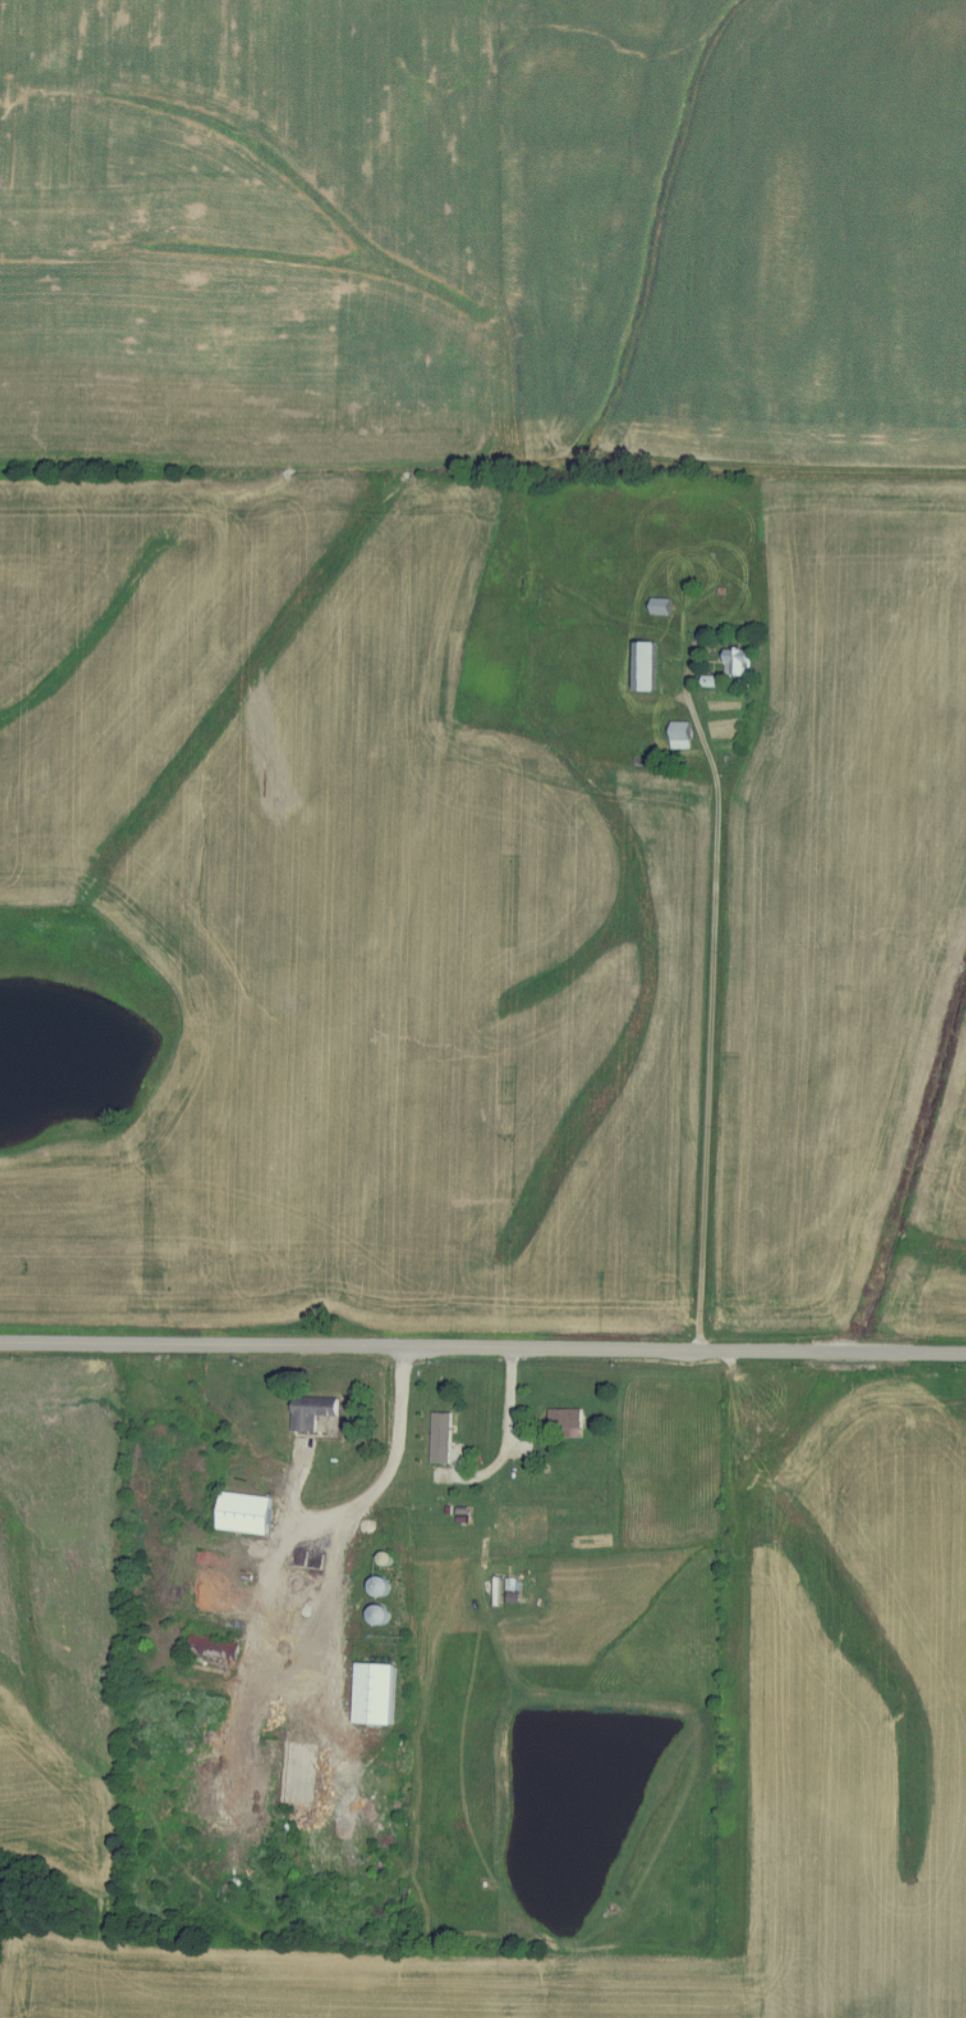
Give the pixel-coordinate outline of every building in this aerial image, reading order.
[(671,598),(653,598),(653,613),(671,613),(671,598)] [(658,689),(658,640),(637,640),(637,689),(658,689)] [(726,673),(749,673),(749,648),(726,648),(726,673)] [(691,720),(672,720),(672,747),(691,747),(691,720)] [(317,1432),(317,1415),(339,1416),(339,1397),(294,1396),(293,1432),(317,1432)] [(548,1408),(548,1429),(562,1429),(562,1436),(582,1436),(582,1408),(548,1408)] [(460,1441),(451,1441),(451,1412),(441,1412),(441,1463),(460,1463),(460,1441)] [(268,1534),(273,1497),(223,1491),(219,1529),(268,1534)] [(371,1579),(377,1595),(389,1591),(383,1575),(371,1579)] [(188,1651),(235,1660),(239,1643),(192,1633),(188,1651)] [(357,1720),(360,1661),(395,1663),(392,1722),(357,1720)]
